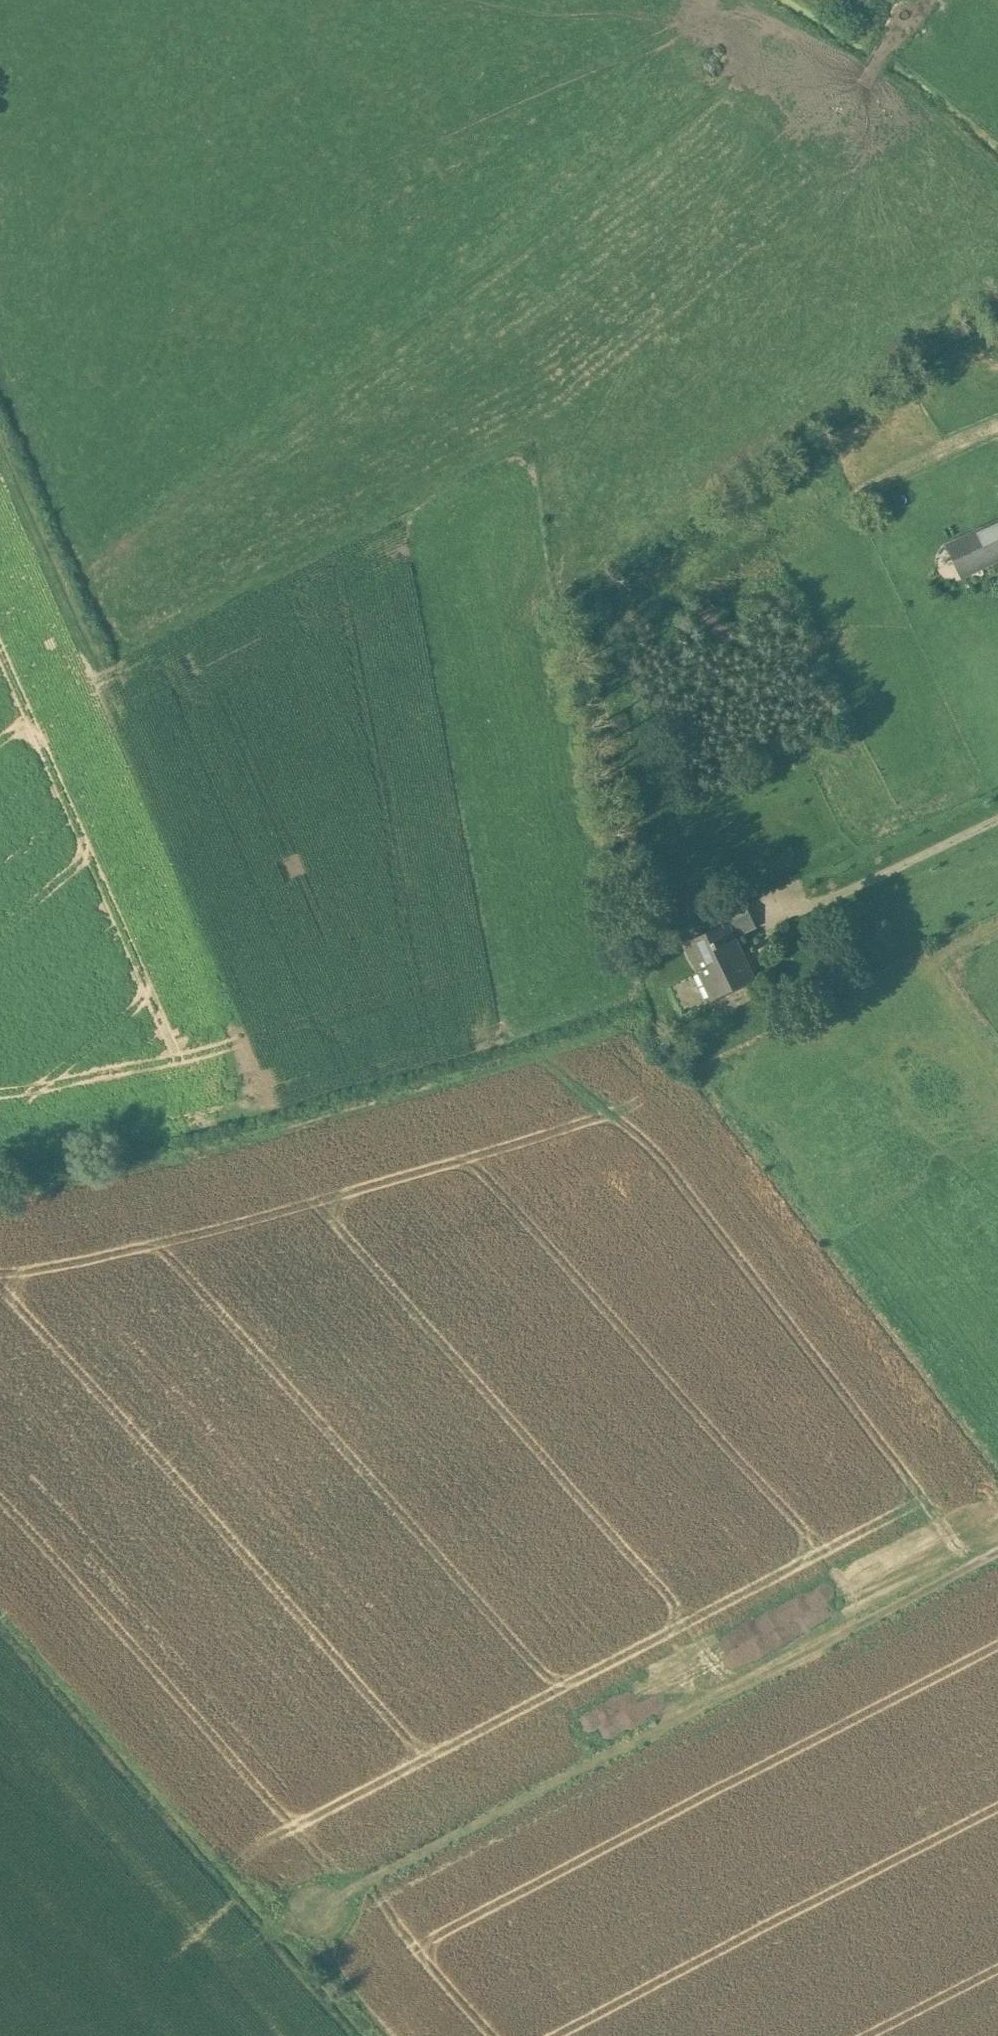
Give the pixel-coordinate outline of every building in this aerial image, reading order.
[(954,544),(967,572),(997,558),(997,523),(954,544)] [(724,927),(690,943),(703,970),(699,971),(712,998),(753,978),(741,951),(736,953),(724,927)]
